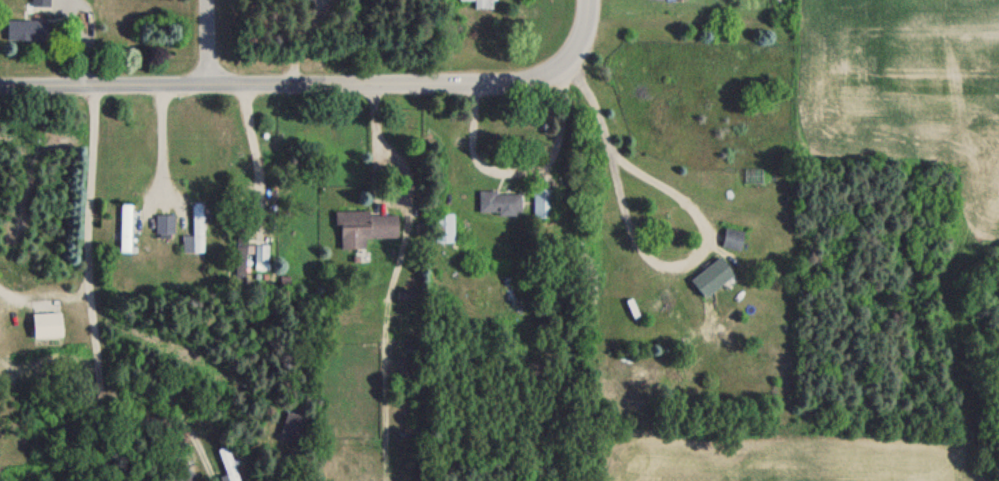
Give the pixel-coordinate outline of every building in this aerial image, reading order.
[(474,8),(493,8),(493,0),(474,0),(474,8)] [(46,20),(6,20),(6,40),(46,40),(46,20)] [(745,182),(762,182),(762,168),(745,168),(745,182)] [(520,190),(478,190),(478,213),(520,213),(520,190)] [(202,250),(202,200),(191,200),(191,233),(182,233),(182,250),(202,250)] [(131,201),(119,201),(119,250),(131,250),(131,201)] [(364,236),(397,235),(397,210),(334,211),(334,222),(339,222),(339,248),(364,248),(364,236)] [(452,210),(433,210),(433,241),(452,241),(452,210)] [(155,233),(173,233),(173,212),(155,212),(155,233)] [(743,229),(724,225),(721,245),(739,248),(743,229)] [(244,234),(235,234),(234,280),(244,280),(244,234)] [(266,243),(254,243),(254,260),(266,260),(266,243)] [(702,294),(733,273),(720,255),(689,276),(702,294)] [(32,337),(61,337),(61,312),(32,312),(32,337)] [(278,437),(299,443),(307,416),(286,410),(278,437)] [(229,480),(240,480),(227,444),(217,447),(229,480)]
